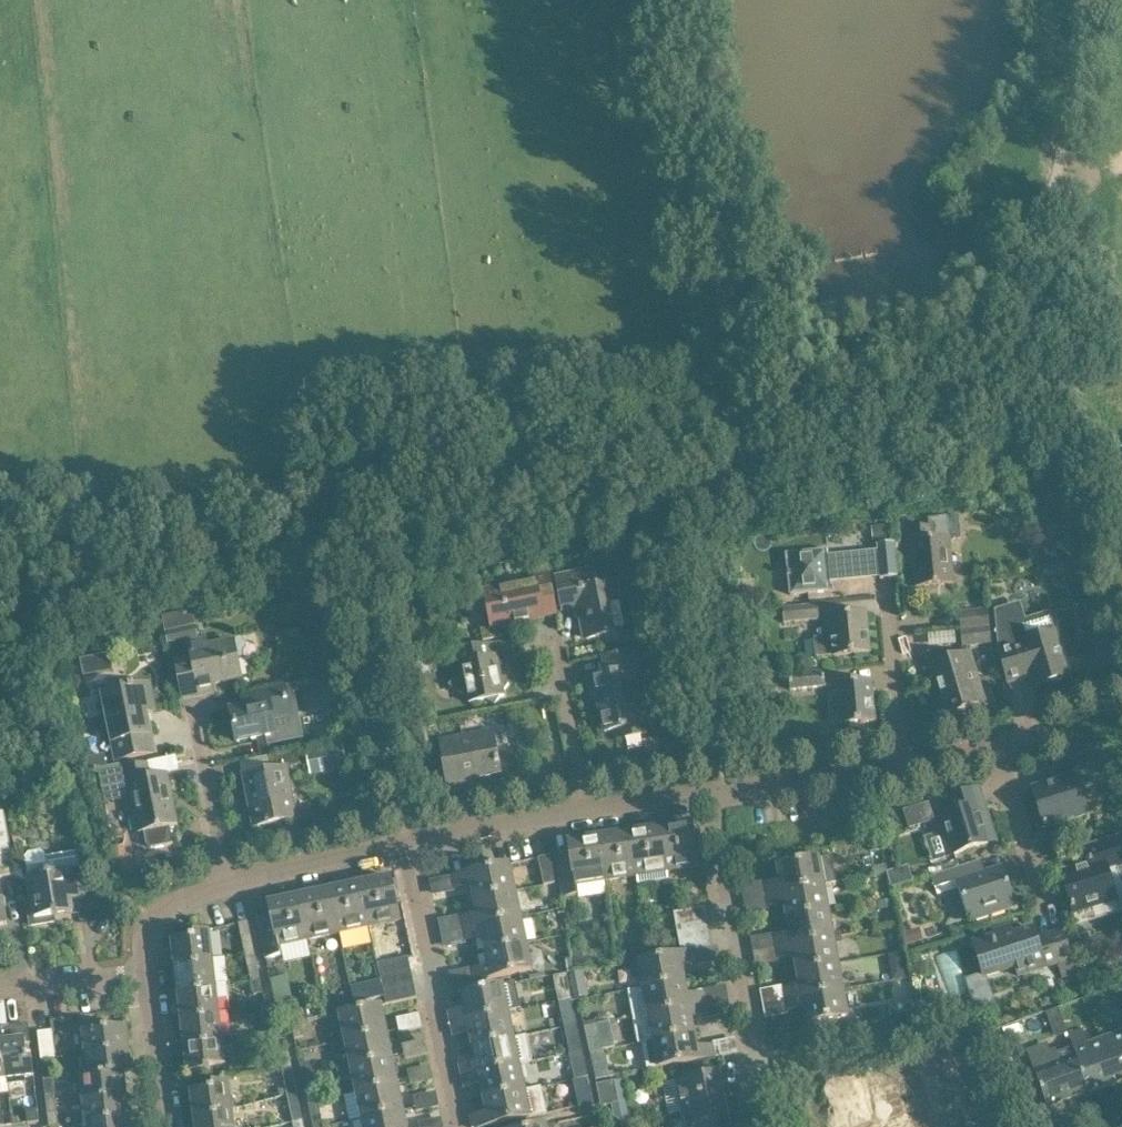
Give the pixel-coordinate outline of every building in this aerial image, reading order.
[(1063,511),(1059,517),(1060,525),(1067,529),(1074,528),(1079,522),(1077,514),(1071,510),(1063,511)] [(929,528),(906,531),(907,537),(909,559),(914,558),(916,589),(954,585),(950,541),(960,540),(958,519),(948,520),(928,522),(929,528)] [(787,557),(788,573),(790,596),(831,592),(830,578),(880,574),(881,580),(898,578),(896,556),(895,546),(876,548),(877,554),(827,557),(826,554),(787,557)] [(548,566),(533,569),(535,583),(484,594),(491,629),(481,631),(483,642),(503,638),(501,628),(559,617),(551,579),(548,566)] [(556,576),(558,588),(563,610),(579,607),(579,608),(581,608),(583,617),(581,618),(586,641),(626,633),(616,584),(592,588),(589,569),(556,576)] [(754,580),(742,581),(744,601),(755,600),(754,580)] [(782,608),(783,622),(819,618),(818,605),(782,608)] [(1010,607),(994,612),(997,653),(999,652),(1002,663),(1008,684),(1025,679),(1023,674),(1030,672),(1032,677),(1035,687),(1069,677),(1063,656),(1056,633),(1055,633),(1022,643),(1021,643),(1010,607)] [(959,614),(961,631),(989,629),(987,612),(959,614)] [(192,613),(162,618),(166,637),(196,632),(192,613)] [(866,614),(844,616),(830,617),(832,637),(814,638),(816,658),(833,657),(834,657),(870,654),(866,614)] [(989,629),(961,631),(963,647),(991,645),(989,629)] [(507,643),(507,642),(459,652),(462,668),(450,685),(462,693),(467,692),(470,704),(487,700),(495,706),(500,698),(504,697),(504,693),(510,684),(501,678),(499,671),(496,671),(495,664),(497,662),(494,646),(507,643)] [(176,663),(183,699),(215,693),(214,685),(242,679),(234,643),(191,653),(192,660),(176,663)] [(330,648),(319,650),(323,673),(334,671),(330,648)] [(605,733),(619,730),(622,740),(646,735),(634,677),(643,675),(638,651),(603,659),(606,675),(593,678),(605,733)] [(971,675),(977,673),(971,654),(928,667),(930,675),(935,673),(947,714),(979,704),(971,675)] [(425,659),(409,663),(412,678),(428,674),(425,659)] [(789,675),(790,688),(826,685),(824,672),(789,675)] [(837,684),(841,726),(876,723),(872,681),(837,684)] [(135,688),(129,689),(105,694),(118,761),(154,754),(146,715),(155,713),(149,686),(135,689),(135,688)] [(244,695),(244,696),(246,708),(231,711),(237,743),(258,739),(259,738),(270,736),(276,735),(272,719),(290,715),(284,687),(244,695)] [(259,738),(258,739),(261,755),(274,752),(270,736),(259,738)] [(463,737),(440,741),(449,792),(467,789),(465,781),(501,774),(495,739),(464,745),(463,737)] [(342,744),(308,751),(312,773),(347,766),(342,744)] [(251,808),(255,829),(297,821),(287,770),(308,766),(305,751),(267,758),(269,772),(244,777),(249,800),(252,799),(254,807),(251,808)] [(1032,790),(1045,829),(1088,815),(1079,787),(1108,778),(1099,751),(1069,761),(1074,777),(1032,790)] [(140,834),(144,833),(147,846),(152,849),(174,845),(170,828),(178,826),(177,825),(174,825),(168,792),(170,791),(167,775),(152,778),(149,764),(122,770),(121,765),(98,770),(102,789),(129,784),(140,834)] [(924,806),(904,813),(909,829),(929,822),(936,820),(943,817),(955,855),(989,844),(988,841),(990,841),(993,838),(993,833),(991,827),(989,824),(984,823),(982,824),(977,807),(983,805),(979,789),(924,806)] [(0,812),(0,879),(15,876),(4,812),(0,812)] [(693,824),(660,829),(667,872),(699,867),(693,824)] [(660,829),(629,834),(636,877),(637,886),(668,881),(667,872),(660,829)] [(629,834),(599,838),(606,882),(636,877),(629,834)] [(606,882),(599,838),(569,843),(572,865),(558,867),(562,899),(578,896),(576,887),(606,882)] [(1118,868),(1121,867),(1121,855),(1117,839),(1085,849),(1090,865),(1061,874),(1075,919),(1076,918),(1075,914),(1094,908),(1099,922),(1120,915),(1120,916),(1121,915),(1117,902),(1121,901),(1121,882),(1118,868)] [(25,858),(29,881),(33,903),(28,903),(32,926),(55,922),(54,918),(73,914),(71,901),(86,899),(82,877),(78,851),(46,857),(46,854),(40,850),(29,852),(25,858)] [(538,859),(544,885),(555,883),(551,856),(538,859)] [(764,885),(767,897),(824,887),(824,886),(837,884),(832,857),(779,866),(781,882),(764,885)] [(472,886),(475,902),(515,893),(509,865),(453,878),(455,889),(472,886)] [(971,917),(973,922),(1012,910),(1011,905),(1014,904),(1003,868),(986,873),(963,880),(960,869),(931,878),(935,889),(957,882),(968,918),(971,917)] [(391,878),(360,885),(370,928),(379,925),(401,921),(391,878)] [(360,885),(329,891),(339,935),(370,928),(360,885)] [(785,904),(788,920),(828,912),(824,887),(767,897),(769,907),(785,904)] [(329,891),(298,898),(308,942),(339,935),(329,891)] [(461,919),(464,931),(521,919),(515,893),(475,902),(478,916),(461,919)] [(308,942),(298,898),(269,904),(271,916),(257,918),(259,928),(263,950),(265,959),(281,956),(279,949),(308,942)] [(672,914),(675,928),(708,922),(705,908),(672,914)] [(774,938),(776,949),(833,939),(828,912),(788,920),(791,934),(774,938)] [(483,938),(486,954),(526,945),(521,919),(464,931),(466,941),(483,938)] [(239,924),(245,957),(255,956),(248,922),(239,924)] [(675,928),(678,941),(710,935),(708,922),(675,928)] [(1061,975),(1063,983),(1077,979),(1063,932),(1037,940),(1034,930),(996,942),(994,937),(973,944),(984,976),(1015,967),(1018,975),(1045,967),(1049,978),(1061,975)] [(172,936),(176,969),(197,966),(196,962),(213,960),(210,932),(172,936)] [(679,946),(680,955),(696,952),(713,949),(713,948),(710,935),(678,941),(679,946)] [(795,957),(798,972),(838,965),(833,939),(776,949),(778,960),(795,957)] [(526,945),(486,954),(489,968),(473,971),(475,983),(532,971),(526,945)] [(639,963),(644,989),(684,982),(682,967),(698,964),(696,952),(680,955),(639,963)] [(904,954),(890,957),(895,983),(909,981),(904,954)] [(255,956),(245,957),(247,968),(257,966),(255,956)] [(377,965),(381,979),(412,973),(409,958),(377,965)] [(176,969),(179,995),(200,993),(199,988),(215,987),(216,987),(213,960),(196,962),(197,966),(176,969)] [(784,990),(786,1001),(843,990),(838,965),(798,972),(801,987),(784,990)] [(247,971),(250,983),(259,982),(256,969),(247,971)] [(381,979),(383,992),(415,986),(412,973),(381,979)] [(259,982),(250,983),(253,997),(262,995),(259,982)] [(628,991),(634,1018),(706,1005),(704,994),(687,997),(684,982),(644,989),(628,991)] [(451,1025),(508,1013),(521,1010),(516,983),(503,986),(484,990),(462,995),(465,1011),(449,1014),(451,1025)] [(587,984),(574,987),(576,998),(578,998),(589,996),(587,984)] [(179,995),(182,1021),(203,1019),(203,1015),(219,1013),(217,1000),(228,999),(227,985),(216,987),(215,987),(199,988),(200,993),(179,995)] [(415,986),(383,992),(386,1005),(417,999),(415,986)] [(843,990),(786,1001),(788,1012),(805,1009),(807,1025),(848,1017),(843,990)] [(927,998),(915,1002),(917,1013),(919,1024),(949,1015),(945,1002),(930,1006),(927,998)] [(559,1002),(564,1028),(578,1025),(573,999),(559,1002)] [(643,1044),(654,1041),(694,1034),(691,1019),(708,1016),(706,1005),(634,1018),(638,1045),(643,1044)] [(270,1032),(265,1006),(257,1007),(262,1034),(270,1032)] [(339,1015),(345,1043),(387,1034),(381,1007),(339,1015)] [(182,1021),(185,1048),(206,1046),(206,1041),(222,1039),(222,1037),(219,1013),(203,1015),(203,1019),(182,1021)] [(471,1033),(474,1047),(514,1039),(508,1013),(451,1025),(454,1036),(471,1033)] [(7,1083),(35,1080),(33,1061),(28,1062),(26,1045),(31,1044),(30,1034),(29,1024),(0,1028),(0,1065),(5,1065),(7,1083)] [(291,1026),(294,1040),(304,1038),(301,1024),(291,1026)] [(578,1025),(564,1028),(570,1054),(584,1052),(578,1025)] [(584,1027),(590,1054),(604,1051),(598,1025),(584,1027)] [(83,1032),(86,1055),(129,1050),(127,1027),(83,1032)] [(1030,1060),(1047,1109),(1121,1082),(1121,1033),(1089,1045),(1083,1030),(1068,1035),(1077,1059),(1060,1065),(1056,1051),(1030,1060)] [(38,1033),(41,1055),(42,1060),(56,1059),(52,1031),(38,1033)] [(345,1043),(350,1069),(392,1060),(387,1034),(345,1043)] [(654,1041),(643,1044),(648,1070),(716,1058),(714,1046),(697,1049),(694,1034),(654,1041)] [(206,1046),(185,1048),(188,1075),(210,1072),(209,1067),(225,1066),(223,1048),(234,1047),(233,1036),(222,1037),(222,1039),(206,1041),(206,1046)] [(463,1077),(519,1065),(532,1062),(527,1036),(514,1039),(474,1047),(477,1062),(460,1066),(463,1077)] [(275,1042),(278,1056),(288,1054),(285,1040),(275,1042)] [(86,1055),(88,1078),(88,1079),(124,1075),(124,1074),(132,1074),(129,1050),(86,1055)] [(584,1052),(570,1054),(575,1081),(589,1078),(584,1052)] [(352,1079),(356,1095),(398,1086),(392,1060),(350,1069),(338,1072),(340,1082),(352,1079)] [(300,1065),(303,1079),(312,1077),(309,1063),(300,1065)] [(482,1085),(485,1100),(525,1091),(519,1065),(463,1077),(465,1088),(482,1085)] [(41,1068),(43,1083),(53,1082),(51,1067),(41,1068)] [(281,1071),(287,1097),(296,1094),(293,1080),(291,1069),(281,1071)] [(677,1082),(682,1113),(725,1106),(720,1074),(677,1082)] [(80,1079),(83,1101),(127,1096),(124,1075),(88,1079),(88,1078),(80,1079)] [(312,1077),(303,1079),(305,1092),(315,1090),(312,1077)] [(572,1083),(576,1101),(581,1099),(592,1097),(589,1079),(572,1083)] [(635,1081),(637,1095),(647,1094),(645,1079),(635,1081)] [(616,1080),(597,1084),(602,1107),(612,1105),(614,1117),(621,1122),(624,1121),(616,1080)] [(43,1083),(46,1105),(55,1104),(54,1095),(53,1082),(43,1083)] [(191,1092),(195,1119),(216,1116),(216,1112),(230,1110),(227,1083),(212,1085),(213,1089),(191,1092)] [(356,1095),(361,1121),(403,1112),(398,1086),(356,1095)] [(485,1100),(488,1115),(471,1118),(473,1126),(487,1126),(495,1125),(547,1114),(541,1087),(525,1091),(485,1100)] [(296,1094),(287,1097),(291,1117),(301,1115),(296,1094)] [(83,1101),(85,1124),(129,1119),(127,1096),(83,1101)] [(46,1105),(48,1126),(58,1126),(55,1104),(46,1105)] [(685,1126),(729,1126),(725,1106),(682,1113),(685,1126)] [(26,1111),(28,1123),(39,1121),(38,1109),(26,1111)] [(196,1126),(233,1126),(230,1110),(216,1112),(216,1116),(195,1119),(196,1126)] [(361,1121),(363,1126),(406,1126),(403,1112),(361,1121)] [(313,1126),(323,1126),(320,1115),(310,1117),(313,1126)] [(85,1124),(86,1126),(130,1126),(129,1119),(85,1124)]
